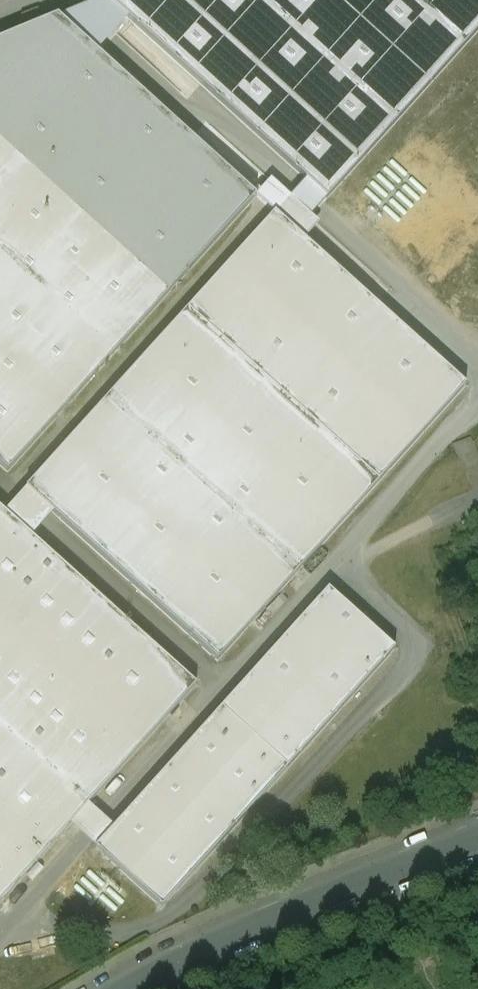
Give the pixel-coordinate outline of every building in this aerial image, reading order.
[(329,195),(477,31),(477,0),(114,0),(329,195)] [(0,43),(0,466),(8,473),(256,200),(57,20),(0,43)] [(324,229),(290,199),(31,488),(221,658),(468,383),(311,243),(324,229)] [(0,505),(0,902),(195,679),(0,505)] [(393,651),(329,592),(97,849),(161,907),(393,651)]
